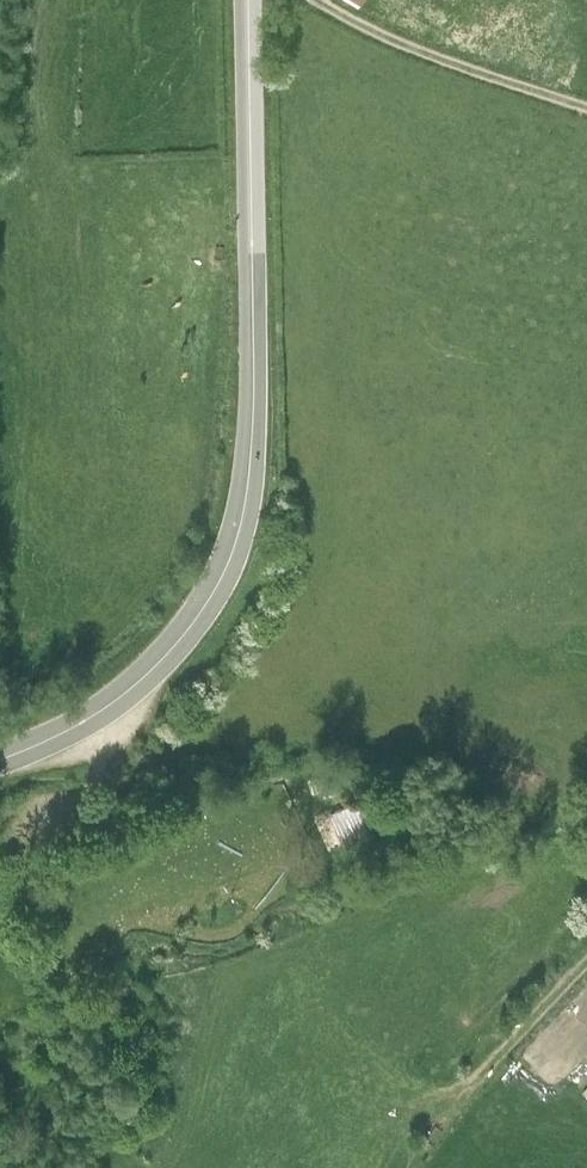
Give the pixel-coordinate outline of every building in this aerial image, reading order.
[(322,791),(323,793),(336,790),(332,774),(319,777),(322,791)] [(322,791),(319,777),(308,780),(312,794),(322,791)] [(356,802),(329,813),(345,850),(394,828),(382,800),(360,809),(356,802)] [(586,1052),(586,997),(536,1045),(564,1074),(586,1052)]
